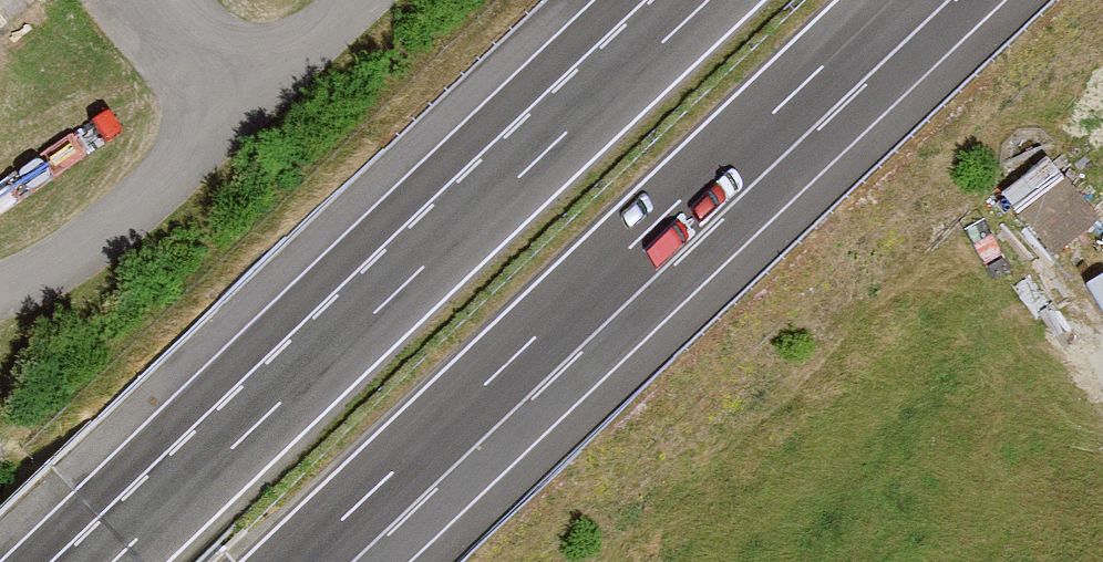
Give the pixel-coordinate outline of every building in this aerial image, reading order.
[(1038,155),(992,199),(1054,265),(1101,222),(1038,155)]
